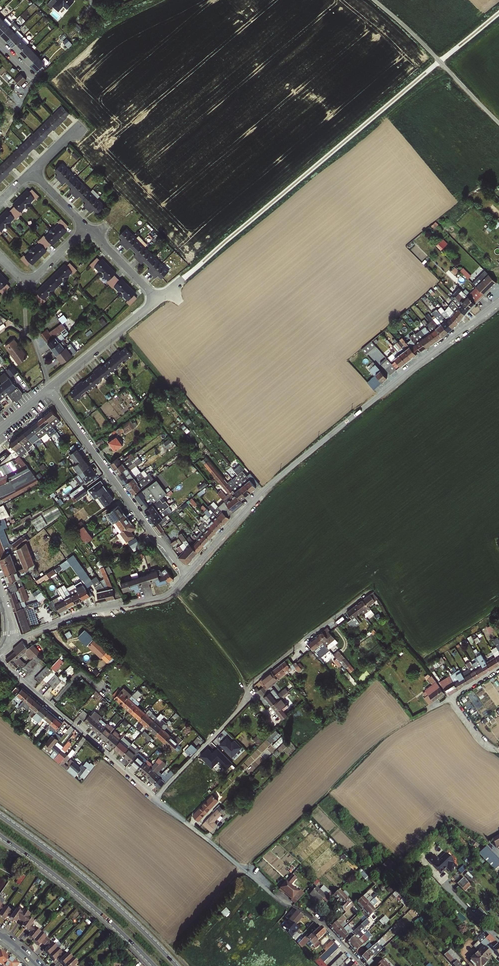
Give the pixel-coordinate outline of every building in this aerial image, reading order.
[(48,5),(53,8),(54,6),(61,11),(65,6),(69,9),(76,0),(51,0),(48,5)] [(3,21),(0,24),(0,35),(9,27),(3,21)] [(14,33),(9,27),(0,35),(6,41),(14,33)] [(20,39),(14,33),(6,41),(12,47),(20,39)] [(70,47),(74,43),(68,38),(64,41),(70,47)] [(26,45),(20,39),(12,47),(18,53),(26,45)] [(32,51),(26,45),(18,53),(23,59),(32,51)] [(38,57),(32,51),(23,59),(29,65),(38,57)] [(43,63),(38,57),(29,65),(35,71),(43,63)] [(16,78),(21,84),(28,78),(22,72),(16,78)] [(69,113),(62,106),(52,115),(61,124),(67,117),(67,116),(69,113)] [(54,130),(61,124),(52,115),(43,124),(50,132),(53,130),(54,130)] [(50,132),(43,124),(33,134),(41,142),(48,136),(47,135),(50,132)] [(35,149),(41,142),(33,134),(23,143),(31,151),(34,148),(35,149)] [(13,153),(22,161),(29,155),(28,154),(31,151),(23,143),(13,153)] [(15,168),(22,161),(13,153),(4,162),(12,170),(14,167),(15,168)] [(4,162),(0,166),(0,177),(3,180),(9,173),(12,170),(4,162)] [(59,180),(70,170),(62,162),(55,170),(58,173),(55,176),(59,180)] [(70,170),(59,180),(63,184),(66,181),(69,185),(77,177),(70,170)] [(77,177),(69,185),(72,187),(69,190),(73,194),(84,184),(77,177)] [(84,184),(73,194),(77,198),(80,196),(83,199),(91,191),(84,184)] [(19,197),(29,206),(31,203),(30,202),(34,198),(36,199),(39,196),(32,188),(29,191),(27,189),(19,197)] [(91,191),(83,199),(86,201),(83,204),(87,209),(98,198),(91,191)] [(12,208),(19,216),(23,213),(21,211),(25,207),(26,208),(29,206),(19,197),(12,204),(14,206),(12,208)] [(98,198),(87,209),(91,213),(94,210),(97,213),(105,205),(98,198)] [(9,226),(12,223),(11,222),(15,218),(16,219),(19,216),(12,208),(9,211),(7,209),(0,216),(0,217),(9,226)] [(0,217),(0,236),(3,233),(2,232),(6,227),(7,228),(9,226),(0,217)] [(51,228),(60,238),(67,231),(65,229),(68,226),(61,218),(57,222),(58,223),(54,227),(53,226),(51,228)] [(60,238),(51,228),(48,231),(49,232),(45,236),(44,235),(41,238),(48,246),(51,243),(53,245),(60,238)] [(123,246),(134,235),(126,228),(119,235),(122,238),(119,241),(123,246)] [(134,235),(123,246),(127,250),(130,247),(133,250),(141,242),(134,235)] [(48,246),(41,238),(37,241),(38,243),(34,246),(33,245),(30,248),(40,257),(47,251),(45,248),(48,246)] [(141,242),(133,250),(136,253),(133,256),(137,260),(148,249),(141,242)] [(40,257),(30,248),(28,250),(29,251),(25,255),(24,254),(20,258),(27,266),(31,263),(32,265),(40,257)] [(148,249),(137,260),(141,264),(144,261),(147,264),(155,256),(148,249)] [(155,256),(147,264),(150,267),(147,270),(151,274),(162,263),(155,256)] [(99,275),(109,265),(102,258),(100,260),(97,257),(89,265),(93,268),(94,267),(98,271),(97,272),(99,275)] [(57,270),(67,280),(69,278),(68,276),(72,272),(73,273),(77,270),(70,262),(66,265),(64,263),(57,270)] [(162,263),(151,274),(155,278),(158,275),(161,278),(169,270),(162,263)] [(109,265),(99,275),(102,277),(103,276),(107,280),(106,281),(109,285),(117,277),(114,274),(116,273),(109,265)] [(474,285),(489,293),(498,278),(483,269),(474,285)] [(67,280),(57,270),(50,277),(58,286),(63,281),(64,282),(67,280)] [(0,276),(0,291),(2,294),(10,286),(7,283),(9,281),(2,274),(0,276)] [(43,284),(52,294),(55,291),(54,290),(58,286),(50,277),(43,284)] [(117,277),(109,285),(113,288),(114,287),(118,291),(117,292),(119,294),(129,285),(122,278),(120,280),(117,277)] [(52,294),(43,284),(36,291),(38,293),(35,296),(42,304),(46,300),(45,299),(49,295),(50,296),(52,294)] [(129,285),(119,294),(122,297),(123,296),(127,300),(126,301),(129,305),(137,297),(134,294),(136,292),(129,285)] [(402,364),(453,332),(478,302),(476,300),(481,297),(483,295),(476,289),(467,294),(459,287),(454,293),(464,302),(450,319),(430,332),(436,325),(426,316),(423,321),(426,326),(416,333),(415,333),(411,335),(413,339),(408,342),(406,340),(404,336),(399,340),(396,337),(392,341),(389,344),(397,357),(395,359),(402,364)] [(60,309),(56,313),(62,321),(67,317),(60,309)] [(432,320),(437,327),(443,323),(437,316),(432,320)] [(49,328),(44,332),(64,363),(75,357),(63,338),(71,333),(64,322),(50,331),(49,328)] [(18,365),(29,357),(16,337),(5,344),(18,365)] [(363,348),(367,353),(377,345),(373,340),(363,348)] [(129,346),(69,389),(76,399),(136,356),(129,346)] [(400,366),(398,363),(395,366),(387,357),(381,362),(392,374),(400,366)] [(386,381),(391,375),(374,361),(369,367),(386,381)] [(14,366),(8,370),(12,376),(18,372),(14,366)] [(375,389),(382,383),(375,375),(368,381),(375,389)] [(0,387),(0,399),(2,401),(9,395),(14,402),(23,394),(11,379),(0,387)] [(54,410),(11,442),(22,456),(36,445),(34,443),(48,432),(51,435),(65,425),(54,410)] [(132,429),(136,427),(132,420),(118,428),(121,433),(130,427),(132,429)] [(117,450),(125,444),(120,435),(111,441),(117,450)] [(172,437),(165,441),(168,447),(175,443),(172,437)] [(156,446),(162,455),(168,451),(161,442),(156,446)] [(84,484),(99,475),(80,448),(72,454),(78,463),(74,466),(79,474),(76,476),(82,485),(71,493),(77,501),(90,492),(84,484)] [(123,455),(112,462),(127,483),(143,472),(138,465),(144,462),(139,455),(136,457),(133,452),(125,458),(123,455)] [(41,482),(20,455),(0,465),(0,503),(41,482)] [(224,501),(233,511),(243,502),(241,500),(228,483),(206,457),(201,460),(228,493),(226,495),(220,490),(217,492),(224,501)] [(233,470),(251,491),(256,487),(259,484),(250,473),(247,476),(242,470),(239,472),(238,471),(237,471),(235,469),(233,470)] [(135,493),(156,479),(151,473),(149,474),(146,470),(128,483),(135,493)] [(251,491),(233,470),(230,472),(234,477),(233,478),(238,484),(237,486),(246,496),(251,491)] [(228,483),(241,500),(246,496),(237,486),(229,476),(228,476),(227,477),(229,481),(228,483)] [(103,479),(89,488),(103,508),(116,499),(103,479)] [(164,496),(168,493),(160,480),(137,494),(157,525),(156,526),(160,534),(165,530),(161,524),(169,519),(167,514),(174,510),(164,496)] [(206,481),(199,486),(201,489),(209,484),(206,481)] [(210,509),(225,523),(230,518),(228,516),(233,511),(224,501),(218,507),(216,504),(213,506),(211,504),(208,506),(210,509)] [(124,543),(136,536),(133,531),(137,528),(122,503),(108,512),(121,532),(118,534),(124,543)] [(0,507),(0,558),(22,632),(33,628),(32,625),(39,622),(35,608),(48,597),(40,588),(34,593),(40,601),(27,605),(29,586),(20,585),(18,579),(23,575),(23,573),(37,562),(29,536),(23,536),(17,541),(25,567),(20,568),(14,551),(8,553),(6,546),(11,541),(4,517),(10,516),(7,505),(0,507)] [(225,523),(210,509),(208,511),(203,506),(201,508),(205,514),(221,527),(225,523)] [(32,513),(22,518),(24,522),(34,517),(32,513)] [(221,527),(205,514),(202,517),(201,516),(200,517),(203,520),(216,532),(221,527)] [(41,516),(34,521),(39,528),(46,523),(41,516)] [(216,532),(203,520),(201,522),(202,523),(198,527),(196,525),(195,527),(197,528),(197,529),(198,528),(201,531),(211,538),(216,532)] [(80,529),(87,543),(95,538),(88,525),(80,529)] [(211,538),(201,531),(197,536),(194,534),(193,535),(204,545),(211,538)] [(183,550),(192,558),(198,551),(192,546),(186,538),(181,532),(178,535),(183,542),(182,543),(179,538),(176,540),(183,550)] [(192,546),(198,551),(204,545),(193,535),(191,536),(196,541),(195,543),(189,536),(186,538),(192,546)] [(130,541),(134,548),(141,544),(137,537),(130,541)] [(183,550),(176,540),(171,543),(174,549),(174,550),(179,558),(185,563),(187,564),(192,558),(183,550)] [(97,591),(98,590),(73,555),(67,560),(86,587),(78,591),(83,600),(91,596),(90,593),(97,591)] [(105,589),(108,601),(116,599),(116,598),(121,597),(109,576),(104,567),(100,568),(104,578),(100,581),(105,589)] [(38,578),(41,582),(58,572),(55,568),(38,578)] [(149,573),(152,582),(156,581),(157,586),(169,582),(173,579),(165,568),(161,571),(160,569),(149,572),(149,573)] [(143,590),(139,576),(138,572),(131,574),(132,578),(121,582),(123,591),(134,588),(136,593),(143,590)] [(152,582),(149,573),(139,576),(143,590),(151,588),(150,583),(152,582)] [(83,600),(78,591),(74,584),(67,588),(68,590),(76,604),(83,600)] [(61,595),(69,608),(76,604),(68,590),(63,593),(59,588),(57,589),(61,595)] [(108,601),(105,589),(98,590),(97,591),(99,603),(108,601)] [(373,592),(363,599),(368,606),(378,598),(373,592)] [(69,608),(61,595),(53,599),(49,602),(57,613),(60,612),(61,612),(69,608)] [(363,599),(357,604),(362,611),(363,613),(366,617),(373,612),(368,606),(363,599)] [(357,604),(347,612),(352,618),(348,621),(353,628),(360,623),(355,616),(362,611),(357,604)] [(323,631),(318,635),(324,642),(330,649),(338,643),(329,631),(325,634),(323,631)] [(318,635),(307,643),(312,650),(314,649),(314,650),(324,642),(318,635)] [(96,638),(89,645),(109,663),(116,656),(96,638)] [(31,659),(33,656),(36,654),(29,647),(28,647),(22,641),(13,649),(15,651),(6,659),(15,668),(19,665),(22,668),(23,667),(24,666),(22,664),(21,665),(15,659),(22,653),(24,655),(23,656),(28,661),(31,659)] [(32,644),(29,647),(36,654),(39,650),(32,644)] [(477,656),(487,672),(491,669),(486,662),(481,653),(476,655),(477,656)] [(36,654),(33,656),(39,662),(42,659),(36,654)] [(480,676),(487,672),(477,656),(475,658),(476,661),(472,664),(480,676)] [(486,662),(491,669),(498,664),(498,661),(496,656),(486,662)] [(57,670),(65,661),(61,657),(52,666),(57,670)] [(288,658),(272,670),(278,676),(291,666),(293,664),(295,666),(299,671),(300,670),(302,668),(298,663),(296,661),(293,663),(288,658)] [(439,658),(427,665),(431,670),(443,663),(440,658),(439,658)] [(28,661),(28,662),(34,667),(37,664),(31,659),(28,661)] [(475,679),(480,676),(472,664),(470,661),(466,663),(469,669),(475,679)] [(28,662),(25,664),(31,670),(34,667),(28,662)] [(23,667),(28,672),(31,670),(25,664),(24,666),(23,667)] [(71,664),(64,673),(68,677),(76,669),(71,664)] [(293,667),(291,666),(278,676),(279,678),(293,667)] [(459,689),(463,686),(455,672),(452,673),(451,670),(447,668),(446,668),(451,675),(459,689)] [(468,683),(475,679),(469,669),(462,673),(468,683)] [(267,675),(262,679),(265,684),(263,686),(258,690),(259,691),(264,689),(268,687),(269,687),(276,681),(279,679),(272,671),(267,675)] [(44,678),(48,682),(53,676),(50,672),(48,675),(45,678),(44,678)] [(51,685),(59,678),(55,674),(53,676),(48,682),(51,685)] [(425,690),(426,691),(429,694),(426,696),(425,697),(430,704),(445,693),(432,675),(429,678),(433,684),(425,690)] [(449,695),(459,689),(451,675),(440,682),(449,695)] [(61,682),(58,680),(52,686),(55,688),(61,682)] [(61,682),(55,688),(52,691),(55,694),(65,684),(62,681),(61,682)] [(42,687),(39,684),(36,689),(42,693),(47,684),(45,683),(42,687)] [(264,689),(259,691),(270,705),(282,696),(288,691),(286,688),(278,694),(273,688),(270,691),(268,687),(264,689)] [(23,688),(17,694),(24,700),(29,693),(23,688)] [(124,705),(130,698),(122,691),(121,691),(119,689),(114,695),(116,697),(115,697),(124,705)] [(131,696),(130,698),(124,705),(132,712),(138,706),(140,703),(138,702),(138,701),(136,699),(143,692),(138,689),(137,690),(136,691),(135,692),(136,693),(134,695),(133,693),(131,696)] [(29,693),(24,700),(30,706),(36,699),(29,693)] [(270,705),(282,718),(287,714),(282,708),(288,703),(282,696),(270,705)] [(36,699),(30,706),(37,712),(43,705),(36,699)] [(43,705),(37,712),(44,717),(49,710),(43,705)] [(30,706),(28,709),(33,713),(35,714),(37,712),(30,706)] [(144,712),(138,706),(132,712),(140,720),(148,711),(147,711),(146,710),(144,712)] [(153,712),(151,710),(149,708),(147,711),(148,711),(140,720),(148,727),(154,721),(158,717),(153,712)] [(56,716),(49,710),(44,717),(50,723),(56,716)] [(84,710),(78,715),(82,718),(87,712),(84,710)] [(90,715),(84,720),(86,722),(91,716),(96,712),(94,710),(90,715)] [(35,718),(36,720),(38,717),(41,720),(44,717),(37,712),(35,714),(37,716),(35,718)] [(93,728),(101,720),(103,718),(96,712),(91,716),(86,722),(93,728)] [(27,719),(29,721),(33,717),(35,714),(33,713),(31,715),(30,715),(27,719)] [(158,717),(154,721),(148,727),(156,734),(165,725),(167,722),(163,719),(164,717),(160,714),(158,717)] [(62,721),(56,716),(50,723),(57,729),(59,727),(63,722),(62,721)] [(33,723),(36,726),(41,720),(38,717),(36,720),(33,723)] [(44,717),(41,720),(46,724),(48,725),(50,723),(44,717)] [(96,731),(99,733),(107,725),(101,720),(93,728),(96,731)] [(112,733),(111,732),(115,728),(111,725),(110,726),(108,723),(107,725),(99,733),(106,739),(112,733)] [(36,734),(39,736),(44,730),(48,725),(46,724),(44,726),(43,726),(36,734)] [(165,742),(171,735),(165,730),(167,727),(165,725),(156,734),(165,742)] [(115,731),(113,734),(112,733),(106,739),(114,747),(122,738),(121,738),(119,736),(120,735),(115,731)] [(143,734),(150,740),(150,741),(153,738),(146,731),(143,734)] [(127,734),(125,737),(123,735),(121,738),(122,738),(114,747),(122,754),(131,744),(126,740),(129,736),(130,735),(127,732),(126,734),(127,734)] [(53,735),(42,748),(48,753),(52,748),(51,747),(58,739),(53,735)] [(183,739),(179,735),(175,739),(171,735),(165,742),(173,750),(183,739)] [(283,735),(274,744),(277,747),(286,738),(283,735)] [(228,737),(221,743),(232,755),(241,747),(234,740),(232,741),(228,737)] [(191,743),(184,750),(188,754),(196,747),(191,743)] [(61,749),(55,744),(52,748),(54,751),(52,754),(54,757),(61,749)] [(138,751),(131,744),(122,754),(131,761),(137,755),(138,753),(137,752),(138,751)] [(75,751),(72,748),(69,752),(67,754),(60,763),(68,770),(74,776),(81,768),(71,759),(68,763),(70,764),(68,766),(64,763),(70,756),(71,756),(75,751)] [(54,759),(60,763),(67,754),(62,750),(54,759)] [(145,762),(137,755),(131,761),(139,769),(145,762)] [(162,760),(158,765),(147,776),(154,782),(159,776),(156,773),(165,764),(164,762),(162,760)] [(145,762),(139,769),(142,771),(147,776),(158,765),(157,763),(152,768),(145,762)] [(81,768),(74,776),(81,783),(83,781),(80,778),(85,773),(81,770),(82,768),(81,768)] [(154,782),(159,787),(165,781),(165,782),(168,779),(165,776),(162,779),(159,776),(154,782)] [(199,808),(204,814),(220,798),(214,792),(199,808)] [(240,809),(245,804),(241,800),(236,805),(240,809)] [(237,812),(240,809),(236,805),(235,805),(231,809),(232,810),(235,813),(237,812)] [(208,818),(205,822),(212,829),(219,822),(217,819),(217,818),(221,815),(223,812),(218,807),(216,810),(208,818)] [(199,808),(194,813),(200,818),(204,814),(199,808)] [(477,853),(486,861),(495,870),(498,866),(498,860),(486,847),(480,853),(479,851),(477,853)] [(427,871),(441,885),(449,876),(426,852),(419,859),(417,858),(416,859),(427,871)] [(393,862),(385,869),(389,873),(397,866),(393,862)] [(361,869),(358,872),(366,881),(370,878),(361,869)] [(299,890),(298,892),(290,885),(295,880),(297,878),(293,875),(279,889),(284,893),(285,892),(292,898),(291,899),(295,903),(303,893),(299,890)] [(463,877),(457,882),(461,886),(467,880),(463,877)] [(319,889),(317,887),(309,894),(318,903),(322,899),(325,903),(330,898),(333,895),(334,895),(330,891),(323,885),(319,889)] [(354,905),(339,889),(334,895),(333,895),(342,904),(340,906),(346,912),(354,905)] [(371,898),(366,893),(356,902),(363,909),(365,907),(369,903),(374,898),(377,895),(375,893),(372,896),(373,896),(371,898)] [(374,898),(369,903),(365,907),(363,909),(369,916),(375,910),(372,907),(377,902),(374,898)] [(14,913),(5,906),(1,913),(0,913),(0,916),(5,920),(6,917),(9,919),(14,913)] [(480,907),(476,911),(484,919),(488,915),(480,907)] [(17,921),(23,914),(17,910),(14,913),(9,919),(15,924),(17,921)] [(24,926),(29,919),(31,916),(25,911),(23,914),(17,921),(24,926)] [(289,920),(295,925),(303,916),(297,911),(289,920)] [(343,921),(346,918),(343,915),(330,927),(336,934),(343,929),(342,928),(339,925),(343,921)] [(28,933),(33,926),(35,923),(29,919),(24,926),(22,928),(28,933)] [(366,919),(352,932),(344,939),(351,946),(363,935),(360,931),(370,922),(366,919)] [(289,920),(283,927),(292,937),(299,929),(295,925),(289,920)] [(314,934),(313,935),(318,941),(326,933),(317,924),(311,931),(314,934)] [(34,943),(41,934),(33,926),(28,933),(30,935),(28,938),(34,943)] [(347,926),(343,929),(336,934),(343,941),(344,939),(352,932),(347,926)] [(363,935),(351,946),(361,957),(366,952),(361,947),(372,936),(367,931),(363,935)] [(45,947),(50,942),(41,934),(34,943),(39,947),(42,945),(45,947)] [(309,939),(308,939),(310,941),(317,949),(321,944),(318,941),(313,935),(309,939)] [(484,940),(480,943),(483,946),(485,949),(490,944),(493,947),(491,949),(498,957),(498,956),(498,945),(489,935),(486,938),(484,940)] [(305,937),(298,944),(302,948),(310,941),(308,939),(308,940),(307,939),(305,937)] [(334,943),(332,941),(326,946),(328,949),(329,948),(332,946),(334,943)] [(50,957),(58,950),(50,942),(45,947),(47,950),(45,952),(50,957)] [(374,961),(372,959),(378,953),(381,950),(379,948),(377,949),(375,948),(378,945),(376,943),(366,952),(361,957),(369,965),(374,961)] [(483,946),(480,949),(470,958),(471,960),(470,961),(474,965),(476,965),(477,965),(481,965),(482,965),(483,965),(487,962),(486,961),(489,959),(488,957),(491,954),(485,949),(483,946)] [(60,963),(65,958),(58,950),(50,957),(55,963),(57,960),(60,963)] [(10,957),(6,955),(6,956),(0,952),(0,963),(4,965),(10,957)] [(454,965),(461,965),(456,961),(455,961),(446,952),(443,955),(454,965)] [(60,963),(63,965),(71,965),(75,962),(68,955),(65,958),(60,963)] [(4,965),(5,965),(17,965),(18,964),(13,961),(13,959),(10,957),(4,965)]
